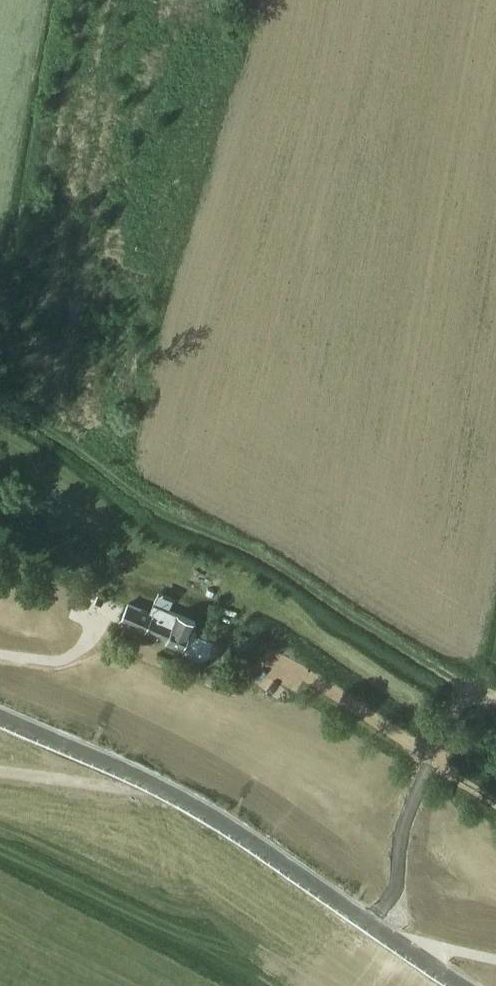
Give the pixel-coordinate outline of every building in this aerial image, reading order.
[(155,605),(151,614),(140,610),(141,609),(129,604),(122,621),(157,636),(156,639),(183,650),(191,631),(195,622),(155,605)]
